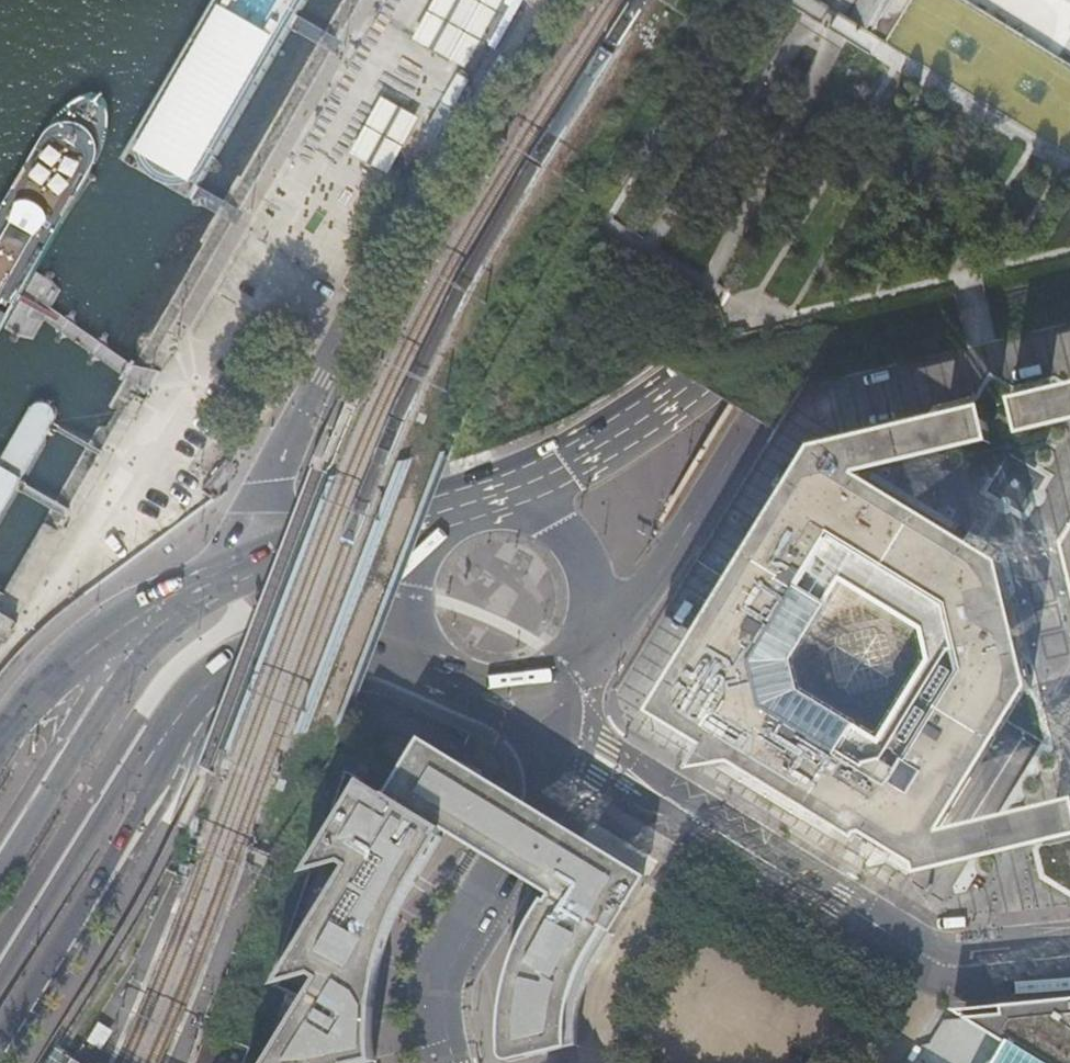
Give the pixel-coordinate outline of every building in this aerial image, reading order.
[(189,197),(193,191),(305,0),(218,0),(124,160),(189,197)] [(418,38),(470,66),(506,0),(439,0),(418,38)] [(20,294),(87,174),(94,151),(94,129),(93,116),(91,112),(86,111),(79,112),(68,118),(52,130),(41,141),(33,152),(26,160),(0,207),(0,329),(20,294)] [(1001,404),(1010,440),(1069,425),(1069,387),(1001,404)] [(56,415),(56,409),(54,403),(49,399),(41,399),(36,401),(30,406),(24,415),(0,457),(0,513),(56,415)] [(670,666),(708,689),(715,687),(721,709),(715,711),(691,748),(908,877),(1069,837),(1069,803),(1000,820),(935,834),(1025,689),(994,568),(849,482),(979,447),(971,413),(803,454),(670,666)] [(1059,550),(1069,597),(1069,531),(1059,550)] [(259,1062),(367,1062),(364,1025),(371,955),(386,920),(438,834),(541,892),(526,918),(503,962),(493,1012),(499,1062),(576,1046),(576,1028),(578,1010),(584,989),(590,975),(598,959),(642,888),(568,846),(465,787),(449,777),(405,752),(378,795),(351,783),(307,852),(333,867),(276,960),(308,980),(259,1062)] [(964,1018),(1007,1044),(1031,1059),(1039,1062),(1069,1062),(1069,1007),(964,1018)] [(995,1062),(1039,1062),(1031,1059),(1007,1044),(995,1062)]
